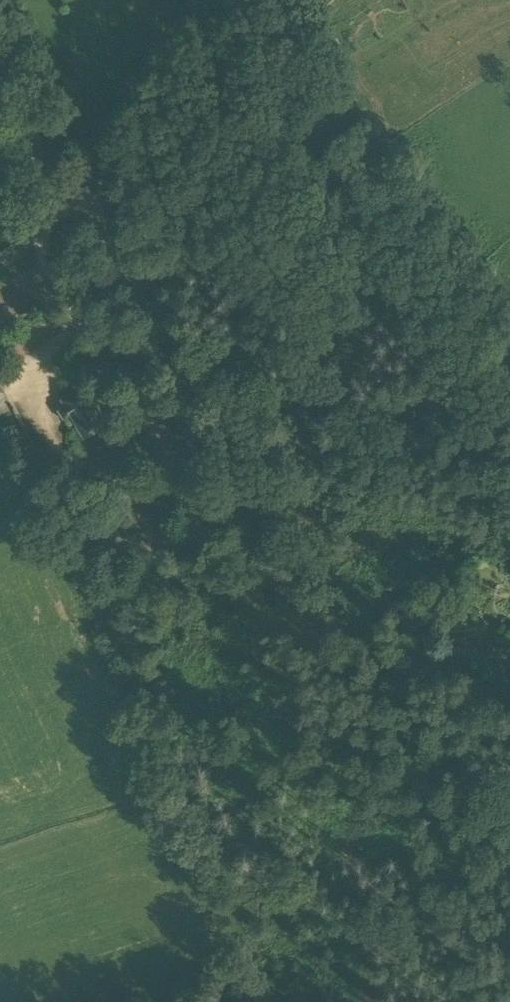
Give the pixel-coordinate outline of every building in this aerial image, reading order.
[(107,422),(85,386),(75,391),(64,398),(86,435),(107,422)]
